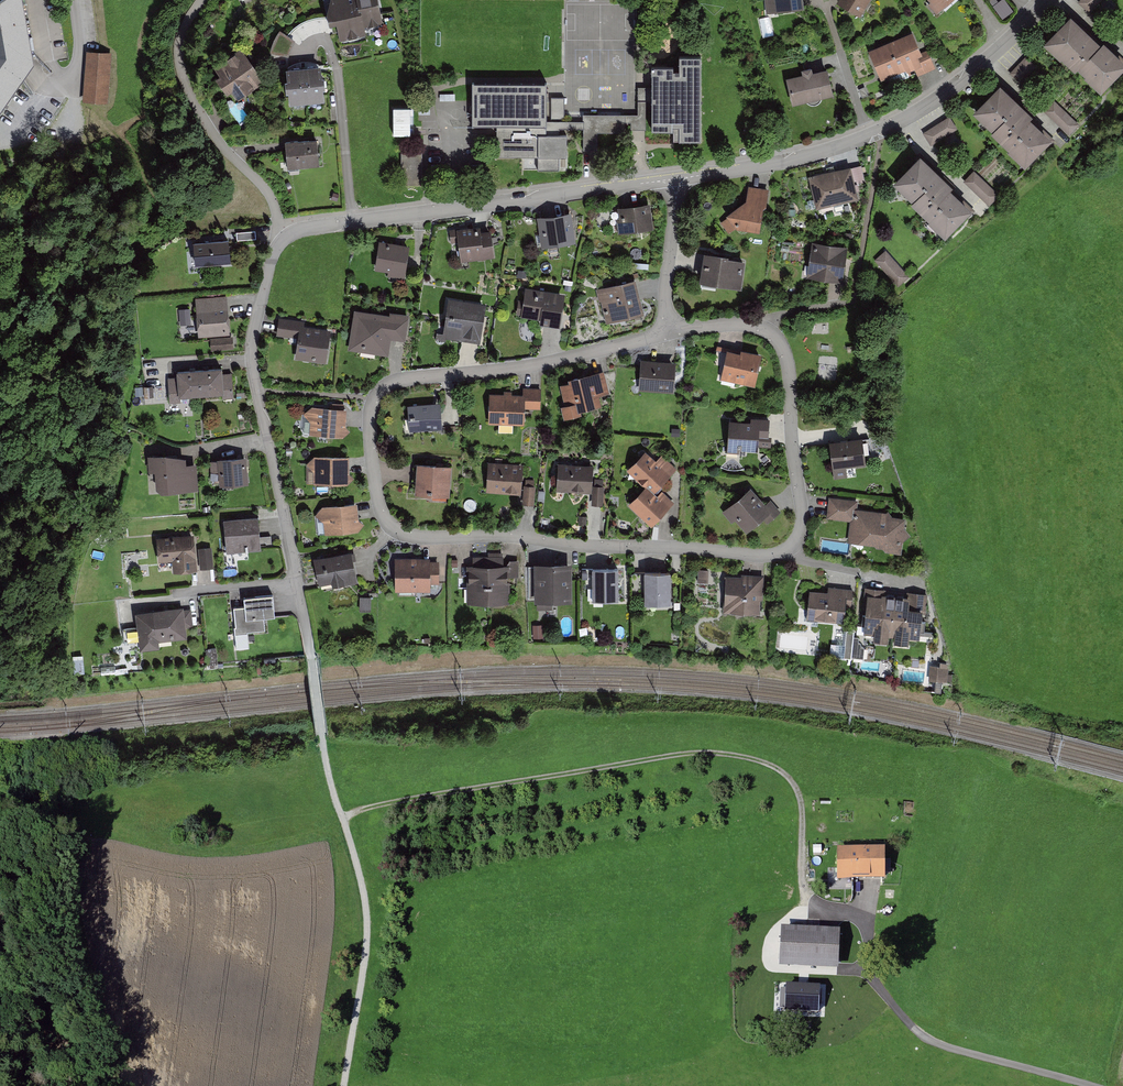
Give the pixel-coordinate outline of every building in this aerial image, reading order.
[(34,62),(23,0),(0,0),(0,112),(34,62)] [(332,24),(338,24),(340,39),(367,35),(366,26),(382,23),(378,0),(328,0),(332,24)] [(804,7),(803,0),(770,0),(771,11),(804,7)] [(836,4),(862,18),(872,0),(839,0),(836,4)] [(939,14),(955,0),(927,0),(939,14)] [(1002,19),(1013,11),(1006,0),(1000,0),(998,1),(992,5),(1002,19)] [(1078,2),(1089,12),(1100,0),(1080,0),(1078,2)] [(1101,42),(1071,14),(1044,42),(1074,71),(1078,67),(1086,75),(1084,77),(1101,92),(1122,68),(1122,58),(1103,40),(1101,42)] [(771,17),(761,19),(764,37),(774,36),(771,17)] [(277,30),(272,52),(290,56),(296,35),(277,30)] [(914,34),(872,51),(882,79),(914,70),(917,75),(935,68),(928,50),(923,53),(914,34)] [(83,102),(108,104),(112,52),(87,50),(83,102)] [(263,82),(243,52),(212,72),(226,94),(232,90),(238,99),(263,82)] [(1026,56),(1009,73),(1020,83),(1037,66),(1026,56)] [(673,68),(652,68),(652,130),(673,130),(673,126),(679,126),(679,141),(700,141),(701,57),(679,57),(679,71),(673,71),(673,68)] [(323,66),(285,69),(287,93),(291,93),(291,106),(326,103),(325,88),(329,87),(328,76),(323,77),(323,66)] [(802,75),(788,78),(793,102),(835,93),(830,69),(814,72),(813,68),(801,70),(802,75)] [(546,80),(472,80),(472,101),(472,124),(478,124),(496,124),(546,124),(546,120),(546,99),(546,80)] [(973,112),(992,130),(991,132),(1009,149),(1007,150),(1025,167),(1052,137),(1030,117),(1033,113),(1000,83),(973,112)] [(564,99),(546,99),(546,120),(565,120),(564,99)] [(1043,111),(1069,135),(1079,124),(1054,100),(1043,111)] [(394,107),(395,135),(412,134),(411,106),(394,107)] [(634,115),(583,115),(583,120),(583,128),(583,151),(597,150),(597,132),(637,132),(637,115),(634,115)] [(923,133),(931,145),(957,128),(949,116),(923,133)] [(546,124),(496,124),(497,155),(567,155),(567,133),(560,133),(559,128),(583,128),(583,120),(565,120),(546,120),(546,124)] [(288,168),(319,165),(317,139),(286,141),(288,168)] [(401,149),(401,184),(423,184),(423,149),(401,149)] [(893,183),(913,201),(911,203),(929,220),(927,221),(945,237),(972,208),(950,188),(953,184),(920,154),(893,183)] [(808,176),(816,209),(858,199),(851,166),(808,176)] [(974,170),(963,181),(989,206),(1000,195),(974,170)] [(748,201),(720,224),(724,229),(761,230),(768,189),(749,187),(748,201)] [(614,207),(618,233),(654,228),(650,202),(614,207)] [(537,216),(541,247),(576,242),(571,212),(537,216)] [(479,226),(451,229),(452,244),(461,243),(463,259),(494,256),(492,231),(480,232),(479,226)] [(236,232),(237,241),(256,239),(256,230),(236,232)] [(193,241),(195,264),(230,260),(228,238),(193,241)] [(379,239),(375,269),(388,271),(387,275),(405,277),(410,244),(379,239)] [(808,271),(807,277),(842,282),(843,276),(845,263),(847,246),(812,241),(810,258),(808,271)] [(898,286),(909,276),(886,249),(874,259),(898,286)] [(731,253),(705,250),(702,280),(718,282),(718,286),(742,288),(745,261),(730,259),(731,253)] [(606,322),(644,312),(635,278),(598,287),(606,322)] [(566,293),(527,287),(523,316),(541,318),(540,324),(561,327),(566,293)] [(486,302),(448,296),(442,337),(480,343),(486,302)] [(198,301),(201,332),(227,330),(225,299),(198,301)] [(179,309),(180,325),(191,324),(190,308),(179,309)] [(390,310),(389,313),(355,308),(348,349),(389,356),(391,339),(405,341),(410,313),(390,310)] [(305,320),(279,316),(276,335),(298,338),(295,358),(326,362),(331,329),(304,325),(305,320)] [(234,349),(233,336),(210,337),(211,350),(234,349)] [(727,348),(720,378),(755,385),(762,352),(741,348),(740,351),(727,348)] [(820,355),(818,379),(837,381),(839,357),(820,355)] [(641,359),(639,390),(673,392),(675,361),(641,359)] [(222,366),(205,367),(194,368),(177,369),(177,376),(168,377),(169,403),(181,402),(181,396),(222,393),(222,399),(234,398),(232,372),(222,373),(222,366)] [(571,384),(562,386),(566,405),(563,406),(566,419),(583,415),(582,410),(603,405),(601,396),(604,396),(603,391),(608,390),(604,371),(570,379),(571,384)] [(523,396),(491,395),(490,424),(525,425),(525,409),(541,410),(541,390),(523,390),(523,396)] [(407,405),(410,430),(442,427),(440,401),(407,405)] [(323,406),(312,405),(304,412),(310,421),(309,433),(321,434),(327,434),(330,434),(335,435),(343,435),(350,429),(346,425),(347,407),(337,406),(331,406),(328,406),(323,406)] [(750,417),(750,420),(729,418),(727,452),(739,453),(739,449),(741,449),(755,450),(758,450),(759,435),(768,436),(770,418),(750,417)] [(846,466),(866,464),(862,435),(829,440),(834,478),(847,476),(846,466)] [(644,487),(646,485),(654,492),(676,468),(662,454),(656,460),(645,450),(626,470),(644,487)] [(349,455),(314,455),(314,456),(306,464),(314,471),(314,483),(347,482),(354,476),(349,472),(349,455)] [(163,457),(150,458),(151,470),(155,470),(156,487),(161,487),(161,490),(195,489),(194,466),(184,467),(179,459),(163,457)] [(245,458),(212,460),(212,472),(220,472),(220,483),(247,482),(245,458)] [(488,461),(486,491),(521,494),(523,463),(488,461)] [(415,493),(449,496),(452,465),(417,462),(415,493)] [(558,462),(556,490),(592,492),(594,465),(558,462)] [(524,484),(522,504),(534,505),(536,485),(524,484)] [(592,504),(603,505),(604,486),(593,485),(592,504)] [(628,504),(651,526),(674,502),(661,490),(657,495),(654,492),(646,485),(644,487),(628,504)] [(770,499),(765,503),(751,487),(722,511),(731,522),(736,518),(747,532),(763,518),(767,523),(781,511),(770,499)] [(858,500),(829,496),(826,518),(850,521),(852,508),(857,508),(858,500)] [(357,502),(322,505),(322,506),(315,515),(324,521),(325,533),(358,529),(364,523),(359,519),(357,502)] [(857,508),(852,508),(850,521),(848,541),(875,544),(876,547),(884,548),(884,550),(901,552),(903,539),(910,533),(904,525),(905,516),(892,515),(888,510),(886,512),(857,508)] [(223,518),(226,553),(261,550),(258,515),(223,518)] [(195,535),(157,538),(159,561),(172,560),(173,572),(197,570),(195,535)] [(198,548),(200,569),(214,567),(212,546),(198,548)] [(351,549),(313,557),(319,585),(331,582),(332,586),(358,581),(351,549)] [(394,557),(395,591),(430,590),(430,584),(439,583),(439,560),(430,561),(430,556),(394,557)] [(534,600),(534,602),(537,602),(537,609),(552,609),(552,602),(572,602),(572,561),(534,562),(534,566),(528,566),(529,600),(534,600)] [(467,603),(510,603),(509,564),(467,564),(467,603)] [(592,600),(618,600),(618,566),(592,567),(592,600)] [(644,570),(644,603),(671,603),(670,570),(644,570)] [(760,614),(760,599),(762,599),(764,575),(741,573),(741,576),(726,575),(724,602),(723,602),(722,612),(760,614)] [(828,586),(827,591),(809,589),(806,618),(807,619),(814,619),(836,622),(842,622),(843,622),(845,606),(851,607),(853,589),(828,586)] [(888,635),(891,636),(895,596),(881,595),(882,588),(865,586),(863,606),(866,606),(865,613),(863,630),(863,633),(874,634),(874,640),(888,641),(888,635)] [(906,598),(895,596),(891,636),(894,636),(894,642),(909,643),(909,638),(919,639),(922,612),(926,612),(928,593),(907,591),(906,598)] [(244,596),(245,605),(234,606),(235,626),(234,626),(235,634),(247,632),(247,630),(265,629),(264,617),(275,616),(273,593),(244,596)] [(135,611),(139,644),(187,638),(186,628),(193,627),(191,608),(184,609),(183,606),(135,611)] [(842,631),(837,654),(857,659),(862,635),(842,631)] [(949,691),(951,666),(932,664),(930,690),(949,691)] [(883,851),(839,851),(839,880),(883,880),(883,851)] [(839,938),(781,935),(781,961),(838,964),(840,962),(862,962),(862,936),(841,936),(839,938)] [(815,982),(780,981),(779,1012),(825,1012),(825,1008),(838,1008),(839,976),(815,976),(815,982)]
